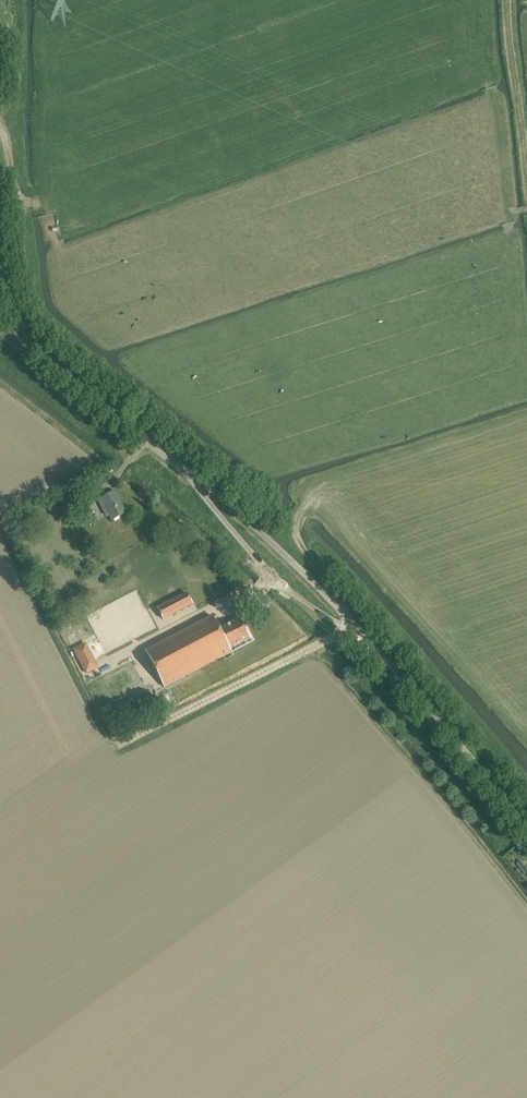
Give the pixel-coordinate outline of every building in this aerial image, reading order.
[(112,521),(126,514),(115,493),(99,501),(107,516),(109,515),(112,521)] [(85,523),(93,519),(87,507),(79,511),(85,523)] [(187,594),(158,609),(164,621),(193,605),(187,594)] [(142,639),(132,619),(130,615),(122,620),(133,643),(142,639)] [(146,652),(164,688),(231,653),(229,650),(250,639),(239,620),(219,630),(213,617),(146,652)] [(74,651),(87,674),(109,661),(97,639),(74,651)]
